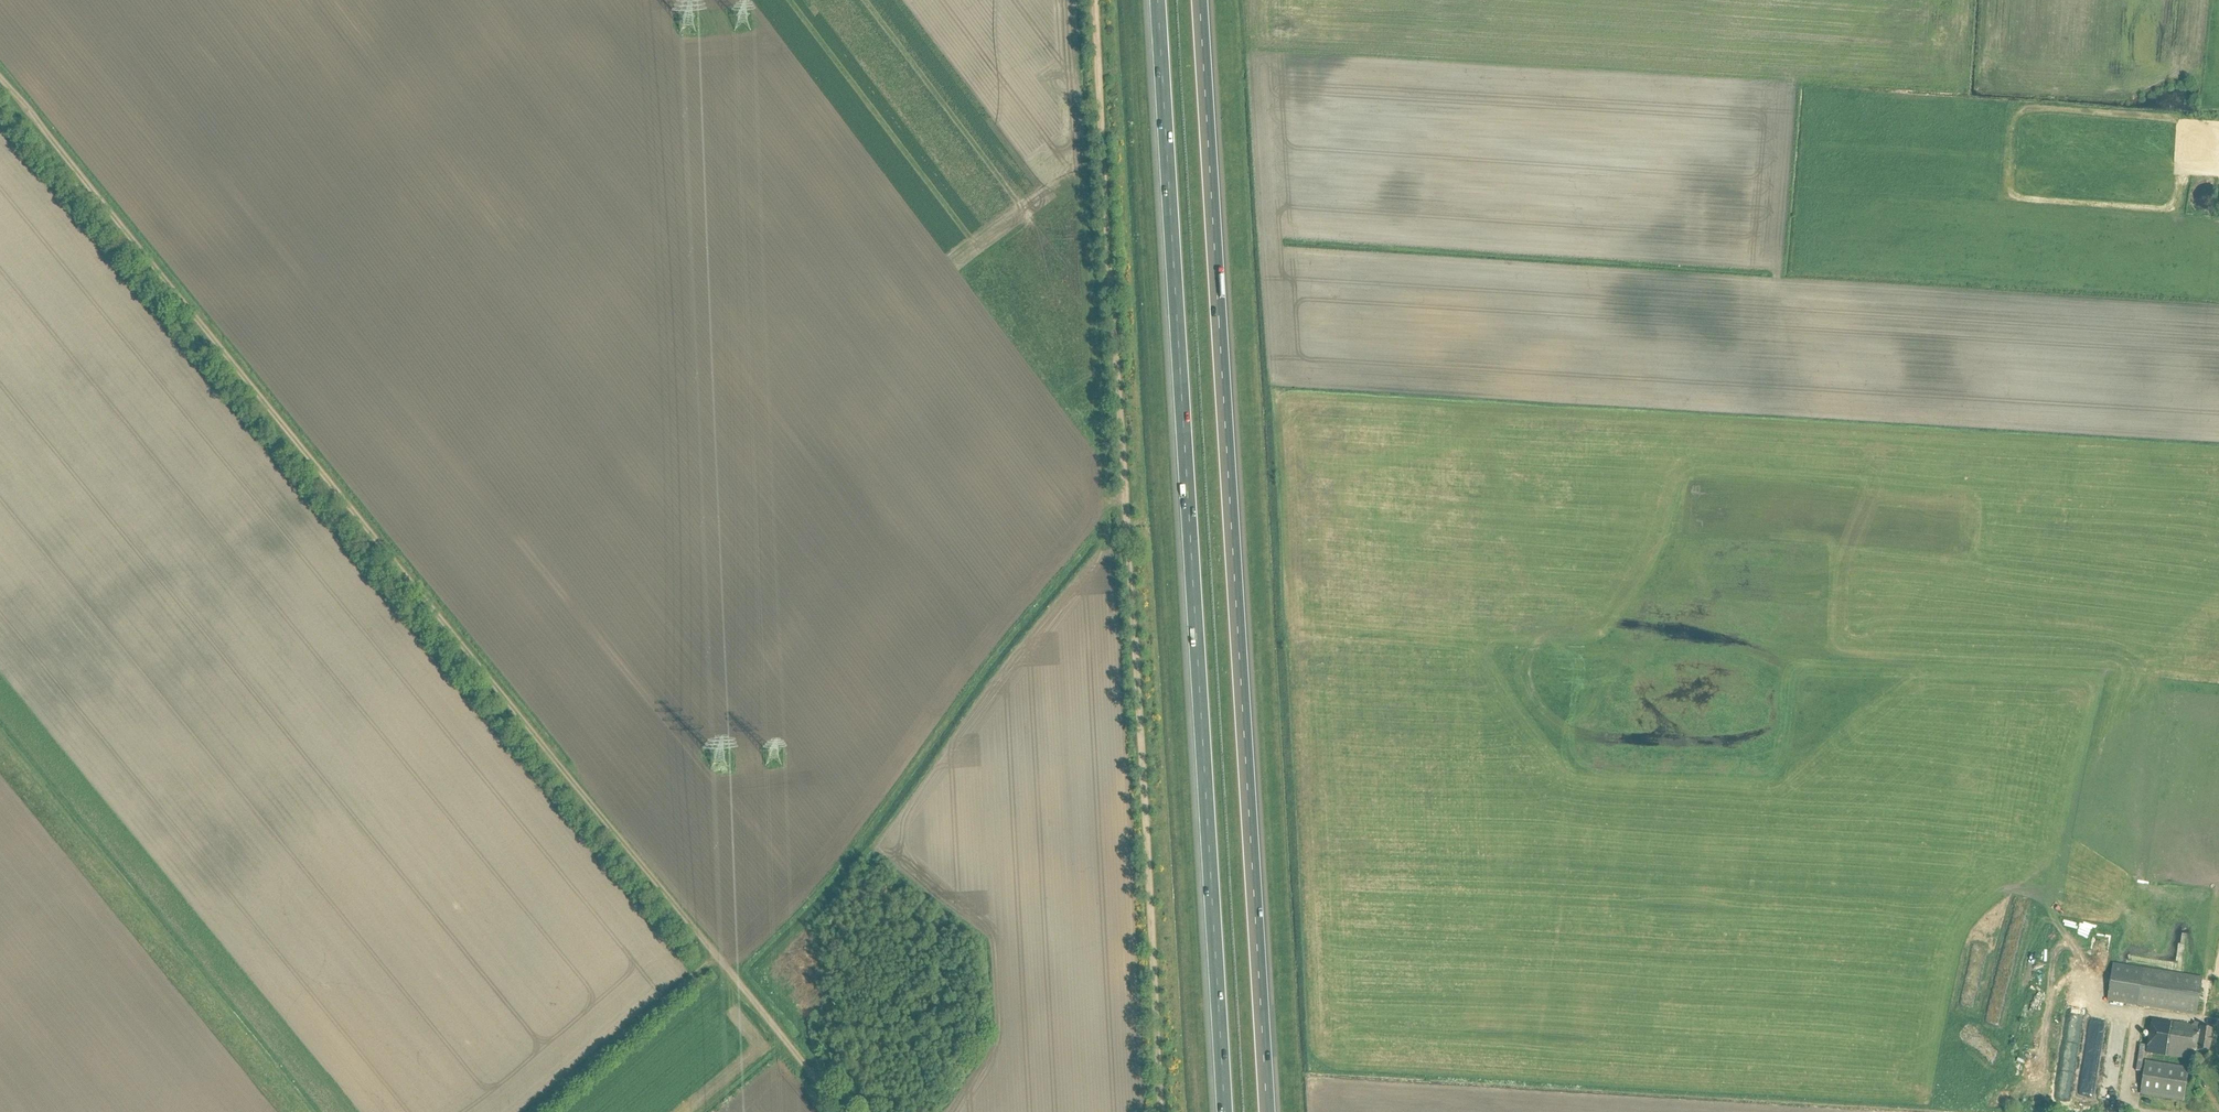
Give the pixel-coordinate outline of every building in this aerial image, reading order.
[(2076,974),(2084,980),(2093,968),(2085,962),(2076,974)] [(2206,994),(2207,984),(2202,983),(2203,978),(2114,964),(2108,1003),(2197,1017),(2200,993),(2206,994)] [(2195,1026),(2153,1020),(2148,1054),(2191,1061),(2193,1051),(2210,1054),(2214,1031),(2202,1029),(2202,1025),(2195,1024),(2195,1026)] [(2071,1047),(2084,1048),(2085,1025),(2072,1024),(2071,1047)] [(2184,1101),(2189,1069),(2145,1062),(2140,1094),(2184,1101)]
